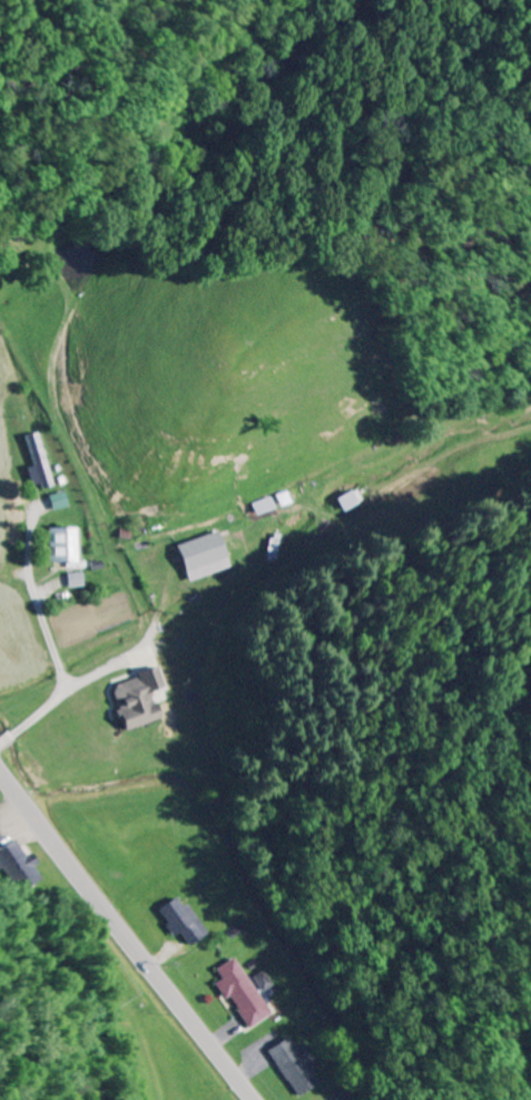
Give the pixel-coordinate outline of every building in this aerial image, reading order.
[(26,437),(33,468),(26,469),(30,488),(39,486),(40,491),(50,489),(38,435),(26,437)] [(50,512),(67,509),(64,494),(48,497),(50,512)] [(256,517),(276,511),(272,499),(252,505),(256,517)] [(77,528),(47,528),(47,563),(63,563),(63,570),(84,570),(83,562),(77,562),(77,528)] [(188,584),(231,570),(219,534),(176,548),(188,584)] [(81,588),(81,574),(65,575),(66,589),(81,588)] [(158,722),(151,692),(163,689),(159,670),(110,682),(122,731),(158,722)] [(9,840),(0,827),(0,846),(9,840)] [(2,853),(0,849),(0,879),(14,869),(30,892),(48,880),(22,840),(2,853)] [(176,936),(181,933),(190,946),(208,934),(188,905),(183,908),(177,898),(158,911),(176,936)] [(216,970),(222,980),(215,985),(226,1002),(230,999),(249,1029),(271,1016),(234,958),(216,970)] [(251,979),(261,994),(272,986),(263,972),(251,979)] [(267,1052),(298,1098),(319,1084),(312,1073),(318,1069),(301,1044),(295,1049),(288,1038),(267,1052)] [(354,1099),(345,1088),(334,1096),(337,1099),(353,1099),(354,1099)]
